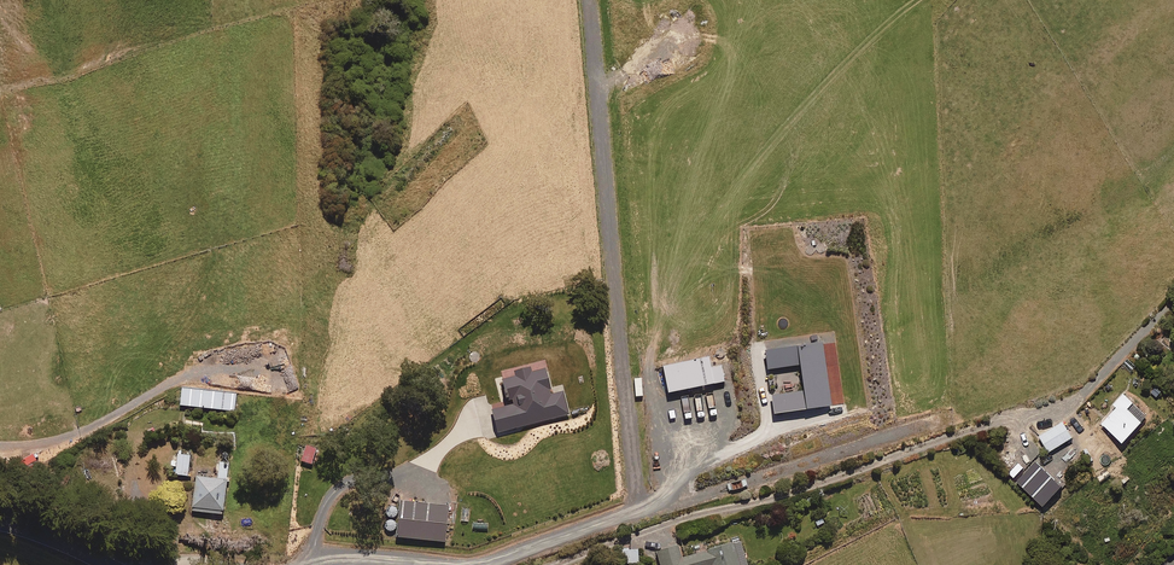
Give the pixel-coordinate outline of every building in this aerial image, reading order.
[(831,408),(822,346),(766,353),(768,370),(800,366),(803,392),(772,396),(774,415),(831,408)] [(713,388),(708,361),(662,370),(667,396),(713,388)] [(533,375),(532,371),(516,375),(517,379),(502,382),(508,408),(493,411),(498,433),(569,416),(564,393),(553,396),(547,371),(533,375)] [(237,395),(183,389),(181,407),(236,413),(237,395)] [(1146,411),(1123,391),(1113,402),(1116,404),(1101,421),(1121,439),(1146,411)] [(1072,435),(1062,420),(1039,435),(1049,450),(1072,435)] [(317,451),(307,448),(303,463),(313,466),(317,451)] [(191,457),(178,456),(176,476),(189,478),(191,457)] [(194,512),(225,515),(229,463),(220,462),(218,481),(197,479),(194,512)] [(326,475),(305,476),(305,485),(326,485),(326,475)] [(449,507),(401,503),(398,540),(447,544),(449,507)] [(738,538),(680,555),(676,543),(655,549),(660,564),(746,564),(738,538)] [(637,548),(621,547),(621,561),(636,562),(637,548)]
